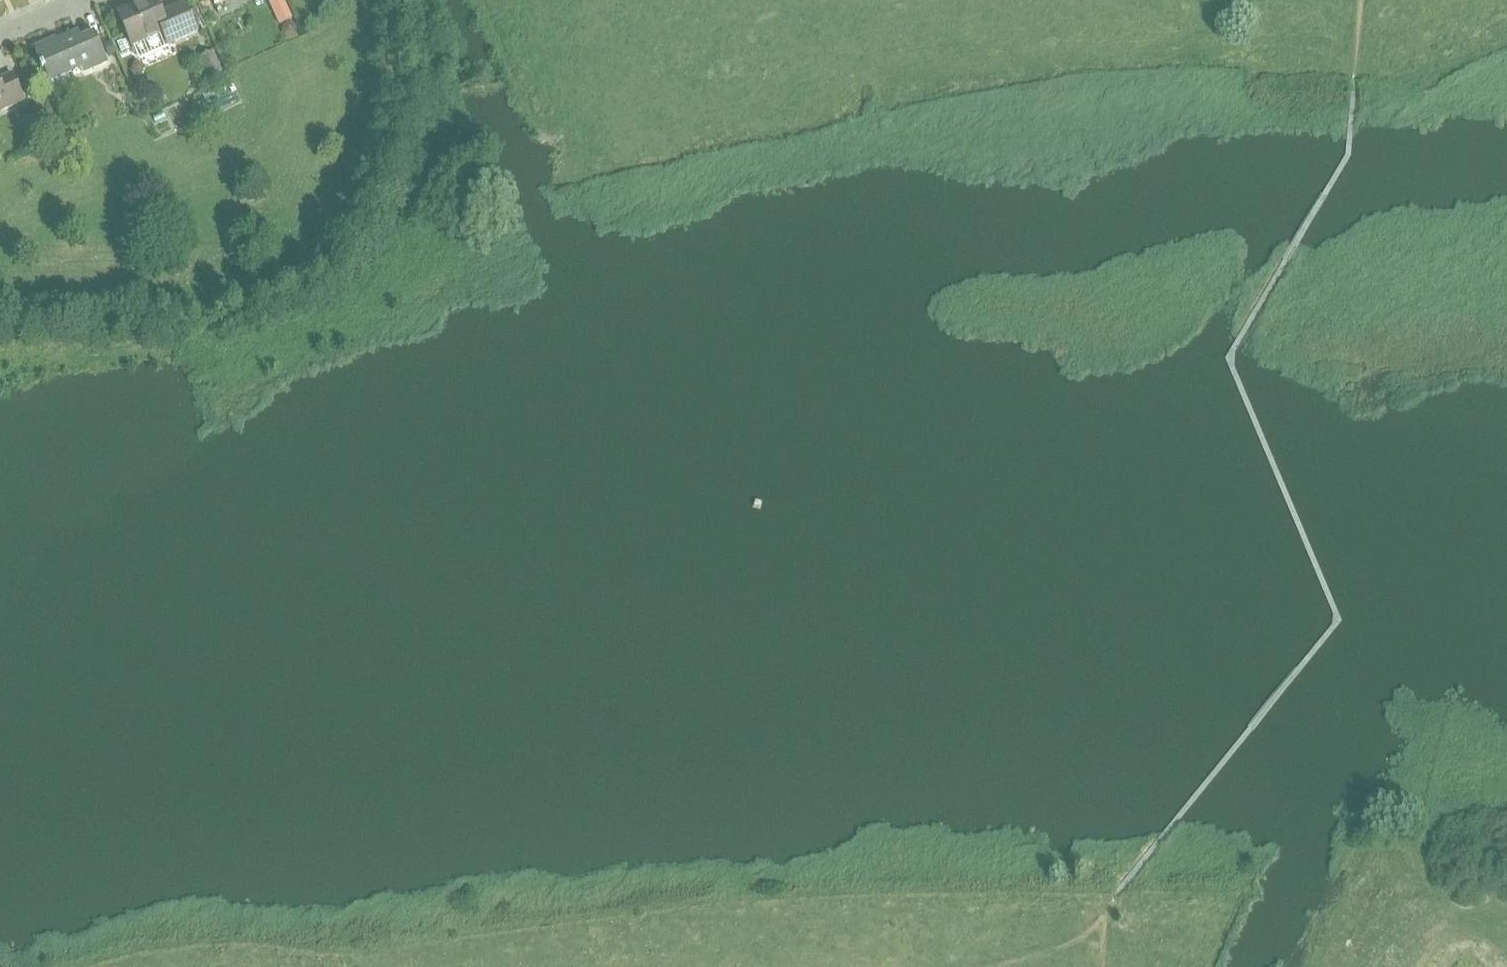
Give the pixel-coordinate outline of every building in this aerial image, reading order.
[(196,31),(184,3),(161,13),(155,0),(146,0),(117,13),(131,46),(162,32),(167,44),(196,31)] [(277,23),(291,18),(284,0),(268,0),(277,23)] [(284,24),(281,28),(282,33),(285,37),(290,38),(294,36),(296,32),(296,27),(293,23),(288,22),(284,24)] [(81,72),(106,60),(95,34),(82,40),(79,33),(57,42),(56,39),(34,49),(48,80),(79,67),(81,72)] [(110,40),(102,44),(108,56),(115,52),(110,40)] [(199,57),(208,77),(220,71),(212,52),(199,57)] [(133,65),(131,70),(133,74),(138,76),(142,74),(144,70),(142,65),(137,63),(133,65)] [(23,100),(11,73),(0,78),(0,109),(1,111),(23,100)] [(35,112),(28,115),(33,126),(39,123),(35,112)]
